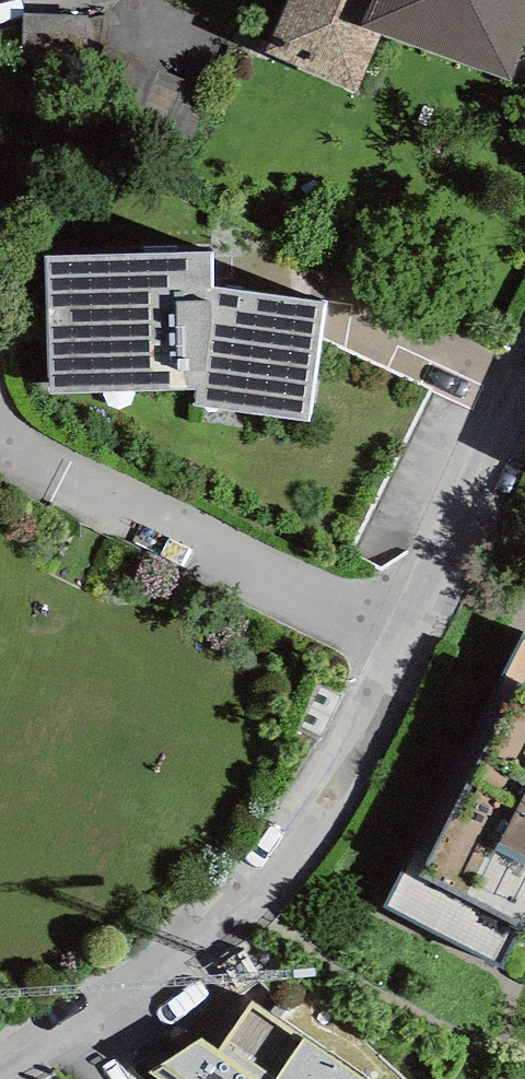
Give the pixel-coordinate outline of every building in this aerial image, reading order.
[(265,50),(356,88),(381,25),(508,71),(524,18),(524,0),(286,0),(265,50)] [(212,240),(44,242),(49,380),(197,375),(195,391),(310,406),(323,284),(211,272),(212,240)] [(383,902),(517,969),(524,954),(524,629),(522,627),(383,902)] [(251,994),(217,1043),(202,1034),(149,1067),(167,1078),(375,1078),(251,994)]
